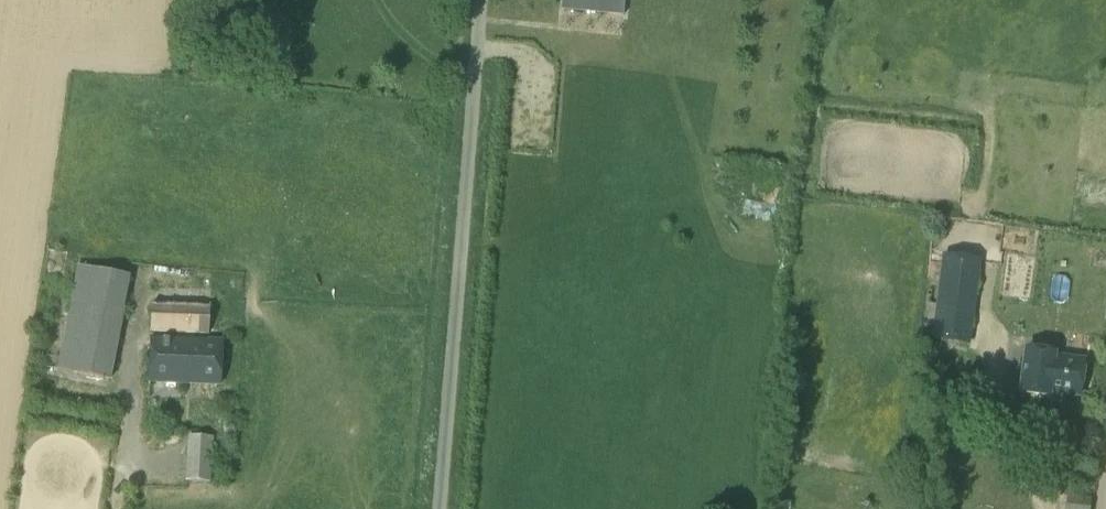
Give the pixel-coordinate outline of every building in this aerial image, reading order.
[(967,343),(978,260),(943,255),(932,338),(967,343)] [(110,380),(130,276),(77,265),(57,369),(110,380)] [(208,334),(209,304),(210,287),(153,285),(151,332),(208,334)] [(220,384),(222,340),(151,337),(149,382),(220,384)] [(1079,395),(1084,360),(1054,356),(1054,352),(1026,349),(1020,392),(1048,396),(1049,391),(1079,395)] [(77,412),(76,421),(107,424),(108,415),(77,412)] [(184,428),(182,473),(203,474),(205,429),(184,428)] [(1090,497),(1066,494),(1064,508),(1088,508),(1090,497)]
